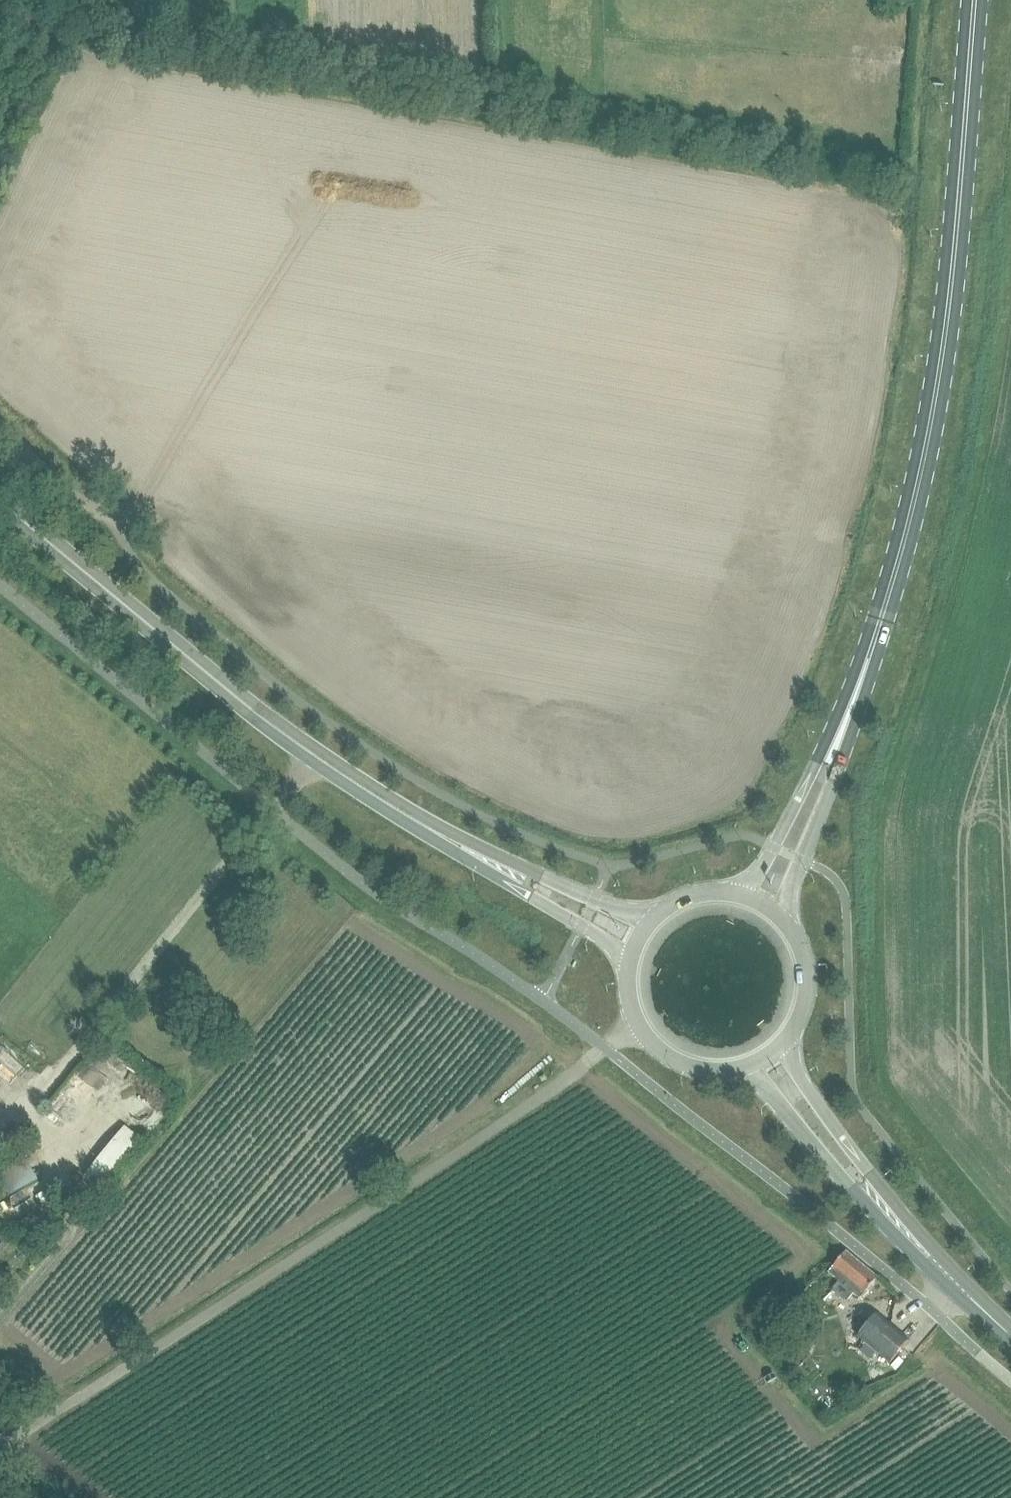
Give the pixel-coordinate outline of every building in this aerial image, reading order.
[(82,1174),(97,1186),(138,1137),(123,1125),(82,1174)] [(9,1195),(37,1178),(26,1160),(0,1175),(0,1180),(9,1195)] [(40,1184),(48,1206),(58,1203),(49,1180),(40,1184)] [(46,1206),(29,1189),(21,1197),(38,1215),(46,1206)] [(846,1304),(854,1294),(861,1299),(878,1278),(846,1252),(828,1273),(839,1282),(831,1291),(846,1304)] [(877,1314),(864,1329),(857,1338),(890,1365),(910,1341),(877,1314)] [(853,1324),(847,1331),(850,1334),(856,1327),(853,1324)] [(846,1339),(838,1347),(844,1353),(852,1345),(846,1339)]
